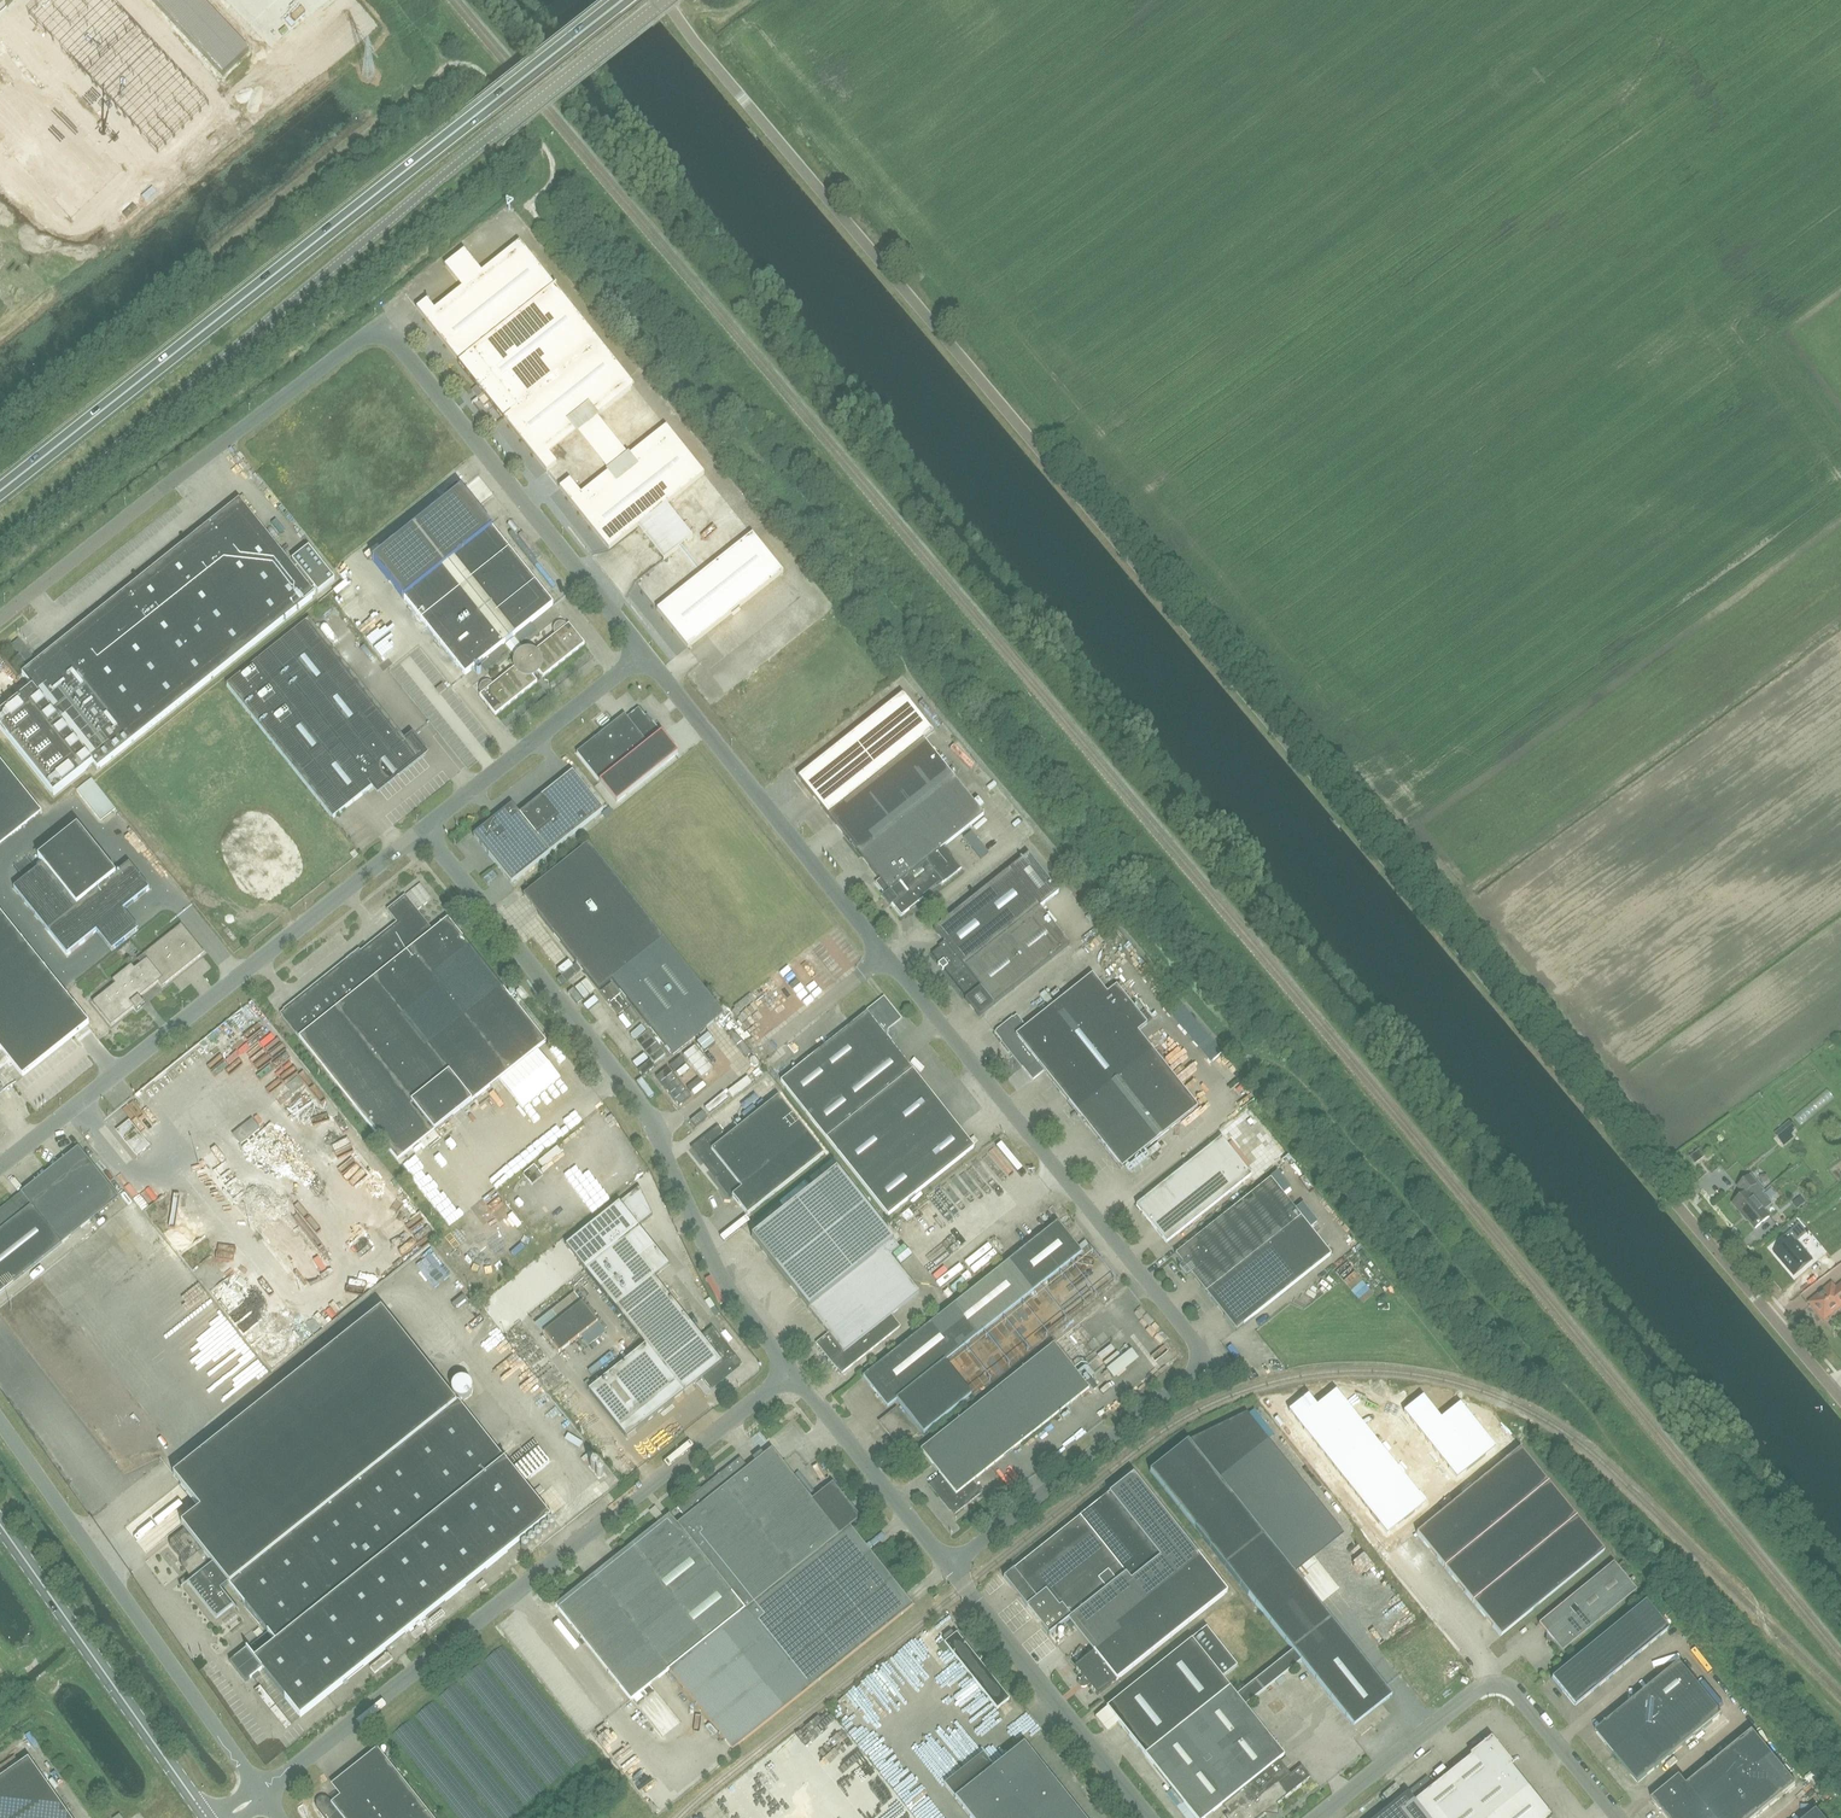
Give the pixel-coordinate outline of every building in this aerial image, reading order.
[(54,42),(70,26),(46,0),(45,0),(29,16),(54,42)] [(70,26),(79,18),(88,10),(79,0),(46,0),(70,26)] [(121,11),(111,0),(98,0),(88,10),(79,18),(96,35),(121,11)] [(88,10),(98,0),(79,0),(88,10)] [(171,0),(151,0),(160,10),(171,0)] [(193,0),(171,0),(160,10),(171,21),(193,0)] [(171,21),(181,32),(207,7),(201,0),(193,0),(171,21)] [(218,18),(207,7),(181,32),(191,43),(218,18)] [(121,11),(96,35),(109,50),(135,25),(121,11)] [(96,35),(79,18),(70,26),(54,42),(70,60),(96,35)] [(218,18),(191,43),(202,54),(228,29),(218,18)] [(148,39),(135,25),(109,50),(122,64),(148,39)] [(228,29),(202,54),(212,65),(238,40),(228,29)] [(83,74),(109,50),(96,35),(70,60),(83,74)] [(134,76),(160,52),(148,39),(122,64),(134,76)] [(238,40),(212,65),(223,76),(249,52),(238,40)] [(0,43),(0,73),(10,83),(27,67),(2,41),(0,43)] [(109,50),(83,74),(96,88),(122,64),(109,50)] [(278,64),(287,57),(282,51),(273,59),(278,64)] [(134,76),(142,85),(168,61),(160,52),(134,76)] [(176,70),(168,61),(142,85),(150,94),(176,70)] [(134,76),(122,64),(96,88),(108,100),(134,76)] [(10,83),(1,92),(18,109),(43,85),(27,67),(10,83)] [(150,94),(159,103),(184,78),(176,70),(150,94)] [(1,92),(10,83),(0,73),(0,93),(1,92)] [(108,100),(117,109),(142,85),(134,76),(108,100)] [(193,87),(184,78),(159,103),(167,111),(176,103),(184,95),(193,87)] [(31,123),(57,99),(43,85),(18,109),(31,123)] [(150,94),(142,85),(117,109),(125,118),(150,94)] [(193,87),(184,95),(201,113),(209,105),(193,87)] [(18,109),(1,92),(0,93),(0,126),(18,109)] [(133,127),(159,103),(150,94),(125,118),(133,127)] [(176,103),(192,121),(201,113),(184,95),(176,103)] [(44,137),(70,113),(57,99),(31,123),(44,137)] [(158,120),(167,111),(159,103),(133,127),(141,136),(149,128),(158,120)] [(176,103),(167,111),(184,129),(192,121),(176,103)] [(18,109),(0,126),(0,142),(5,147),(31,123),(18,109)] [(167,111),(158,120),(175,138),(184,129),(167,111)] [(56,150),(81,125),(70,113),(44,137),(56,150)] [(149,128),(166,146),(175,138),(158,120),(149,128)] [(5,147),(18,161),(44,137),(31,123),(5,147)] [(64,158),(90,134),(81,125),(56,150),(64,158)] [(149,128),(141,136),(158,153),(166,146),(149,128)] [(98,143),(90,134),(64,158),(72,167),(98,143)] [(44,137),(18,161),(30,174),(56,150),(44,137)] [(98,160),(106,152),(98,143),(72,167),(80,176),(89,168),(98,160)] [(56,150),(30,174),(38,183),(64,158),(56,150)] [(106,152),(98,160),(115,177),(123,170),(106,152)] [(38,183),(46,191),(72,167),(64,158),(38,183)] [(89,168),(106,185),(115,177),(98,160),(89,168)] [(381,188),(405,170),(400,163),(375,181),(381,188)] [(72,167),(46,191),(55,200),(63,193),(72,184),(80,176),(72,167)] [(89,168),(80,176),(97,194),(106,185),(89,168)] [(88,202),(97,194),(80,176),(72,184),(88,202)] [(79,210),(88,202),(72,184),(63,193),(79,210)] [(63,193),(55,200),(71,218),(79,210),(63,193)] [(427,300),(417,308),(459,362),(458,362),(478,388),(478,390),(480,393),(483,394),(503,419),(504,418),(547,471),(557,463),(545,448),(630,380),(524,248),(439,316),(427,300)] [(651,422),(661,415),(657,410),(647,418),(651,422)] [(560,488),(609,550),(704,474),(673,435),(588,503),(570,480),(560,488)] [(457,482),(446,491),(450,497),(462,488),(457,482)] [(503,646),(553,605),(461,490),(373,560),(465,676),(480,663),(486,671),(509,653),(503,646)] [(22,674),(33,688),(0,715),(0,728),(54,795),(93,763),(98,769),(315,595),(313,593),(316,591),(318,593),(335,580),(309,547),(292,561),(297,567),(294,569),(262,529),(232,553),(209,525),(22,674)] [(688,648),(783,572),(752,533),(657,609),(688,648)] [(227,685),(333,818),(373,786),(378,792),(425,754),(412,737),(406,742),(309,620),(227,685)] [(740,645),(767,625),(763,620),(736,641),(740,645)] [(481,694),(480,695),(496,715),(537,681),(532,675),(534,674),(537,672),(538,670),(543,677),(585,643),(569,624),(567,625),(566,623),(564,622),(562,622),(559,622),(557,623),(556,624),(554,626),(554,628),(554,630),(554,633),(555,634),(533,652),(530,652),(527,652),(524,652),(521,653),(519,655),(517,657),(516,660),(516,663),(516,666),(493,684),(492,682),(490,681),(488,681),(485,681),(483,682),(482,683),(480,685),(480,687),(480,690),(480,692),(481,694)] [(440,694),(447,689),(443,684),(436,690),(440,694)] [(984,815),(923,739),(933,730),(903,693),(798,777),(880,879),(875,883),(884,893),(882,895),(890,905),(892,904),(901,916),(923,898),(922,898),(921,897),(942,881),(943,882),(942,882),(942,883),(962,868),(945,847),(984,815)] [(625,714),(613,724),(577,753),(600,782),(648,744),(647,743),(661,732),(653,721),(650,724),(646,719),(647,718),(639,708),(627,717),(625,714)] [(485,826),(474,835),(512,883),(551,852),(603,810),(573,772),(520,813),(513,804),(488,824),(485,823),(485,826)] [(78,827),(39,858),(44,865),(14,888),(67,955),(149,889),(129,864),(116,875),(78,827)] [(673,1055),(706,1028),(724,1014),(664,938),(588,843),(524,895),(599,990),(612,979),(673,1055)] [(980,1017),(995,1005),(1071,944),(1041,907),(1060,892),(1029,854),(935,929),(945,942),(939,946),(940,948),(933,954),(941,964),(942,963),(945,967),(944,968),(968,998),(966,999),(980,1017)] [(418,910),(432,899),(420,884),(406,895),(418,910)] [(347,961),(280,1014),(397,1161),(546,1042),(448,919),(424,938),(419,932),(428,925),(405,896),(387,910),(398,923),(361,952),(363,955),(350,965),(347,961)] [(134,1007),(137,1011),(145,1004),(139,997),(159,981),(163,986),(204,953),(181,924),(144,954),(147,958),(135,968),(132,964),(112,980),(115,983),(92,1002),(111,1025),(134,1007)] [(1108,938),(1096,945),(1101,953),(1113,945),(1108,938)] [(733,987),(735,971),(724,970),(721,986),(733,987)] [(1121,1168),(1198,1107),(1138,1031),(1147,1024),(1116,986),(1107,993),(1092,974),(1026,1027),(1017,1015),(995,1033),(1008,1049),(1009,1048),(1014,1054),(1013,1056),(1033,1080),(1044,1071),(1121,1168)] [(884,999),(852,1025),(781,1081),(888,1216),(974,1147),(882,1032),(899,1019),(884,999)] [(751,1046),(764,1037),(756,1025),(742,1034),(751,1046)] [(747,1215),(824,1154),(778,1096),(727,1137),(718,1126),(691,1147),(703,1163),(705,1162),(710,1169),(709,1170),(731,1197),(732,1196),(747,1215)] [(1796,1129),(1790,1121),(1775,1134),(1782,1141),(1796,1129)] [(122,1128),(121,1137),(137,1156),(149,1146),(129,1122),(122,1128)] [(1167,1243),(1252,1176),(1221,1137),(1136,1205),(1167,1243)] [(63,1244),(48,1225),(104,1179),(79,1147),(0,1210),(0,1294),(63,1244)] [(816,1343),(823,1351),(824,1351),(830,1357),(829,1358),(841,1374),(901,1327),(891,1315),(919,1293),(890,1257),(899,1249),(837,1170),(752,1238),(828,1334),(816,1343)] [(1752,1175),(1738,1186),(1744,1194),(1733,1203),(1742,1214),(1743,1213),(1756,1228),(1770,1217),(1764,1211),(1772,1205),(1763,1193),(1765,1191),(1752,1175)] [(1176,1254),(1206,1293),(1236,1330),(1331,1255),(1301,1217),(1271,1179),(1176,1254)] [(639,1187),(566,1245),(583,1267),(585,1269),(638,1226),(652,1215),(639,1187)] [(923,1433),(963,1402),(972,1395),(949,1367),(968,1352),(963,1347),(1081,1253),(1057,1223),(863,1377),(887,1407),(897,1400),(923,1433)] [(1788,1242),(1776,1253),(1795,1275),(1811,1261),(1795,1242),(1806,1233),(1799,1225),(1784,1238),(1788,1242)] [(638,1226),(585,1269),(645,1345),(628,1359),(609,1374),(589,1390),(618,1426),(619,1428),(627,1438),(684,1393),(684,1392),(694,1385),(702,1378),(711,1389),(720,1382),(719,1381),(725,1375),(726,1377),(740,1366),(742,1364),(712,1327),(701,1336),(654,1277),(669,1265),(638,1226)] [(393,1260),(393,1251),(382,1250),(382,1260),(393,1260)] [(1840,1306),(1840,1285),(1837,1288),(1832,1283),(1825,1289),(1827,1291),(1813,1303),(1825,1317),(1831,1311),(1833,1313),(1840,1306)] [(559,1352),(582,1334),(591,1344),(606,1332),(575,1293),(554,1310),(561,1319),(544,1333),(559,1352)] [(301,1717),(327,1696),(550,1518),(458,1402),(456,1404),(381,1310),(174,1475),(201,1509),(182,1525),(185,1529),(170,1541),(170,1545),(183,1562),(183,1565),(195,1579),(189,1583),(218,1619),(234,1606),(221,1590),(229,1584),(230,1585),(268,1633),(259,1640),(264,1645),(254,1653),(250,1649),(248,1650),(247,1649),(247,1650),(247,1649),(230,1662),(246,1682),(263,1669),(301,1717)] [(1089,1389),(1054,1344),(920,1450),(941,1475),(929,1484),(936,1493),(937,1492),(942,1499),(941,1499),(954,1515),(981,1493),(972,1482),(1089,1389)] [(995,1361),(984,1367),(990,1378),(1001,1373),(995,1361)] [(872,1369),(869,1364),(864,1368),(868,1373),(872,1369)] [(1324,1416),(1332,1425),(1351,1410),(1336,1391),(1317,1406),(1324,1416)] [(1297,1422),(1317,1406),(1308,1395),(1289,1411),(1297,1422)] [(1423,1397),(1403,1412),(1411,1422),(1431,1407),(1423,1397)] [(1460,1404),(1441,1419),(1446,1425),(1453,1435),(1472,1420),(1460,1404)] [(1317,1406),(1297,1422),(1305,1431),(1324,1416),(1317,1406)] [(1431,1407),(1411,1422),(1419,1432),(1438,1416),(1431,1407)] [(880,1422),(888,1432),(900,1447),(917,1434),(897,1408),(880,1422)] [(1358,1419),(1351,1410),(1332,1425),(1339,1434),(1358,1419)] [(1224,1816),(1226,1817),(1258,1817),(1268,1810),(1267,1810),(1268,1807),(1276,1808),(1277,1807),(1275,1805),(1286,1796),(1311,1777),(1302,1766),(1291,1774),(1286,1768),(1279,1759),(1284,1755),(1245,1706),(1301,1662),(1354,1727),(1361,1736),(1389,1714),(1381,1705),(1392,1696),(1301,1583),(1301,1582),(1286,1563),(1233,1498),(1218,1480),(1269,1440),(1247,1413),(1188,1441),(1150,1471),(1196,1528),(1247,1594),(1293,1651),(1237,1696),(1222,1677),(1236,1665),(1206,1628),(1107,1707),(1145,1754),(1196,1817),(1206,1817),(1223,1805),(1229,1812),(1224,1816)] [(1305,1431),(1312,1440),(1332,1425),(1324,1416),(1305,1431)] [(1419,1432),(1426,1441),(1446,1425),(1441,1419),(1438,1416),(1419,1432)] [(1339,1434),(1347,1444),(1366,1429),(1358,1419),(1339,1434)] [(1480,1429),(1472,1420),(1453,1435),(1461,1444),(1480,1429)] [(1339,1434),(1332,1425),(1312,1440),(1320,1450),(1339,1434)] [(1453,1435),(1446,1425),(1426,1441),(1434,1450),(1453,1435)] [(1366,1429),(1347,1444),(1354,1453),(1373,1438),(1366,1429)] [(1480,1429),(1461,1444),(1468,1454),(1487,1439),(1480,1429)] [(1339,1434),(1320,1450),(1327,1459),(1347,1444),(1339,1434)] [(1434,1450),(1441,1460),(1461,1444),(1453,1435),(1434,1450)] [(1381,1448),(1373,1438),(1354,1453),(1362,1463),(1381,1448)] [(1487,1439),(1468,1454),(1476,1463),(1495,1448),(1487,1439)] [(1327,1459),(1335,1469),(1354,1453),(1347,1444),(1327,1459)] [(1457,1479),(1476,1463),(1468,1454),(1461,1444),(1441,1460),(1457,1479)] [(1381,1448),(1362,1463),(1369,1472),(1388,1457),(1381,1448)] [(1417,1533),(1501,1636),(1604,1551),(1520,1448),(1417,1533)] [(556,1605),(631,1700),(669,1670),(733,1749),(914,1605),(850,1526),(861,1518),(833,1483),(812,1499),(772,1449),(748,1467),(740,1457),(677,1508),(685,1517),(678,1524),(670,1514),(617,1556),(624,1566),(597,1588),(589,1578),(556,1605)] [(1362,1463),(1354,1453),(1335,1469),(1342,1478),(1362,1463)] [(1377,1482),(1396,1466),(1388,1457),(1369,1472),(1377,1482)] [(1362,1463),(1342,1478),(1350,1488),(1369,1472),(1362,1463)] [(1396,1466),(1377,1482),(1384,1491),(1392,1501),(1411,1485),(1396,1466)] [(1357,1497),(1377,1482),(1369,1472),(1350,1488),(1357,1497)] [(1365,1507),(1384,1491),(1377,1482),(1357,1497),(1365,1507)] [(1392,1501),(1406,1519),(1426,1504),(1411,1485),(1392,1501)] [(1384,1491),(1365,1507),(1372,1516),(1392,1501),(1384,1491)] [(1109,1493),(1080,1517),(1004,1577),(1058,1645),(1077,1630),(1069,1619),(1126,1574),(1131,1581),(1160,1557),(1109,1493)] [(556,1507),(561,1514),(572,1506),(566,1499),(556,1507)] [(1392,1501),(1372,1516),(1387,1534),(1406,1519),(1392,1501)] [(1035,1504),(1022,1514),(1027,1520),(1040,1510),(1035,1504)] [(1342,1508),(1330,1516),(1335,1525),(1348,1516),(1342,1508)] [(1088,1683),(1089,1685),(1098,1696),(1227,1592),(1199,1557),(1113,1626),(1118,1632),(1075,1667),(1084,1679),(1081,1681),(1085,1685),(1087,1684),(1088,1683)] [(1562,1652),(1637,1591),(1614,1563),(1539,1624),(1547,1634),(1546,1641),(1553,1642),(1562,1652)] [(1636,1609),(1659,1637),(1668,1630),(1645,1602),(1636,1609)] [(1626,1617),(1650,1645),(1659,1637),(1636,1609),(1626,1617)] [(1612,1628),(1636,1657),(1650,1645),(1626,1617),(1612,1628)] [(260,1628),(254,1633),(258,1637),(263,1633),(260,1628)] [(1600,1638),(1623,1667),(1636,1657),(1612,1628),(1600,1638)] [(944,1643),(950,1650),(997,1709),(1010,1699),(957,1633),(954,1635),(951,1631),(944,1637),(947,1641),(944,1643)] [(1600,1638),(1576,1659),(1599,1687),(1623,1667),(1600,1638)] [(393,1659),(388,1653),(370,1668),(375,1674),(393,1659)] [(1599,1687),(1576,1659),(1552,1678),(1575,1707),(1599,1687)] [(1680,1663),(1669,1672),(1688,1695),(1699,1686),(1680,1663)] [(1688,1695),(1669,1672),(1655,1684),(1673,1707),(1688,1695)] [(1673,1707),(1655,1684),(1643,1694),(1662,1717),(1673,1707)] [(1699,1686),(1688,1695),(1673,1707),(1697,1735),(1722,1714),(1699,1686)] [(1652,1724),(1662,1717),(1643,1694),(1633,1701),(1652,1724)] [(1643,1732),(1649,1727),(1652,1724),(1633,1701),(1624,1709),(1643,1732)] [(1662,1717),(1685,1745),(1697,1735),(1673,1707),(1662,1717)] [(1643,1732),(1624,1709),(1615,1717),(1633,1740),(1637,1737),(1643,1732)] [(1633,1740),(1615,1717),(1596,1732),(1614,1755),(1633,1740)] [(1649,1727),(1673,1755),(1685,1745),(1662,1717),(1652,1724),(1649,1727)] [(1649,1727),(1643,1732),(1637,1737),(1660,1765),(1673,1755),(1649,1727)] [(1756,1771),(1760,1768),(1773,1757),(1753,1732),(1735,1746),(1756,1771)] [(1637,1737),(1633,1740),(1614,1755),(1638,1783),(1660,1765),(1637,1737)] [(1552,1817),(1511,1766),(1513,1765),(1491,1738),(1470,1754),(1471,1756),(1415,1801),(1407,1792),(1375,1817),(1551,1817),(1552,1817)] [(1024,1743),(994,1768),(983,1754),(945,1784),(956,1798),(955,1798),(971,1817),(1084,1817),(1024,1743)] [(1745,1779),(1746,1778),(1756,1771),(1735,1746),(1725,1755),(1745,1779)] [(883,1748),(872,1757),(891,1779),(902,1770),(883,1748)] [(1745,1779),(1725,1755),(1714,1763),(1735,1788),(1736,1787),(1745,1779)] [(1286,1757),(1281,1761),(1288,1770),(1293,1766),(1286,1757)] [(1760,1768),(1783,1796),(1796,1785),(1773,1757),(1760,1768)] [(28,1758),(0,1778),(0,1817),(70,1817),(28,1758)] [(325,1817),(433,1817),(386,1759),(332,1802),(329,1799),(326,1797),(322,1796),(319,1798),(316,1801),(316,1805),(317,1809),(325,1817)] [(1735,1788),(1714,1763),(1701,1774),(1721,1799),(1726,1795),(1735,1788)] [(1746,1778),(1770,1807),(1783,1796),(1760,1768),(1756,1771),(1746,1778)] [(1707,1810),(1721,1799),(1701,1774),(1687,1786),(1689,1789),(1699,1800),(1707,1810)] [(1652,1800),(1661,1812),(1689,1789),(1687,1786),(1680,1777),(1652,1800)] [(1745,1779),(1736,1787),(1760,1815),(1770,1807),(1746,1778),(1745,1779)] [(1745,1817),(1756,1817),(1760,1815),(1736,1787),(1735,1788),(1726,1795),(1745,1817)] [(1661,1812),(1666,1817),(1678,1817),(1699,1800),(1689,1789),(1661,1812)] [(1709,1812),(1713,1817),(1745,1817),(1726,1795),(1721,1799),(1707,1810),(1709,1812)] [(1678,1817),(1701,1817),(1709,1812),(1707,1810),(1699,1800),(1678,1817)]
